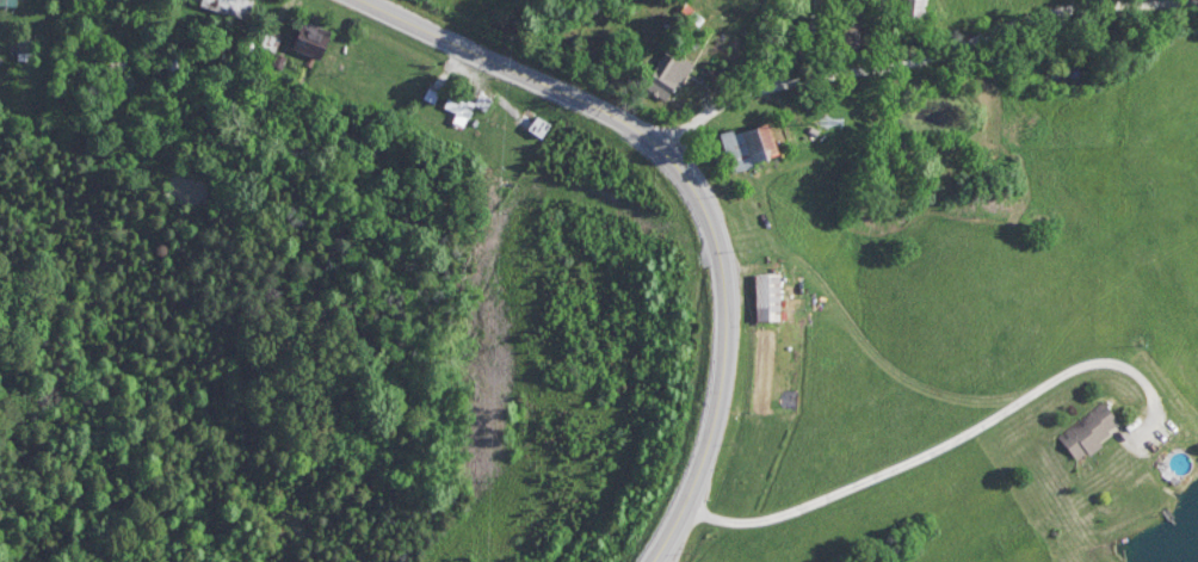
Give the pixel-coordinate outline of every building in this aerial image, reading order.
[(240,17),(247,0),(199,0),(240,17)] [(919,20),(919,0),(895,0),(895,20),(919,20)] [(323,30),(296,17),(283,43),(311,57),(323,30)] [(642,85),(663,99),(688,63),(667,49),(642,85)] [(428,87),(441,93),(437,105),(424,99),(428,87)] [(451,93),(477,105),(465,130),(453,125),(458,116),(444,109),(451,93)] [(484,110),(489,98),(476,93),(471,104),(484,110)] [(536,115),(552,125),(544,138),(527,129),(536,115)] [(725,169),(771,158),(761,121),(715,132),(725,169)] [(773,319),(773,273),(749,273),(749,319),(773,319)] [(1056,436),(1073,461),(1119,428),(1103,403),(1056,436)]
